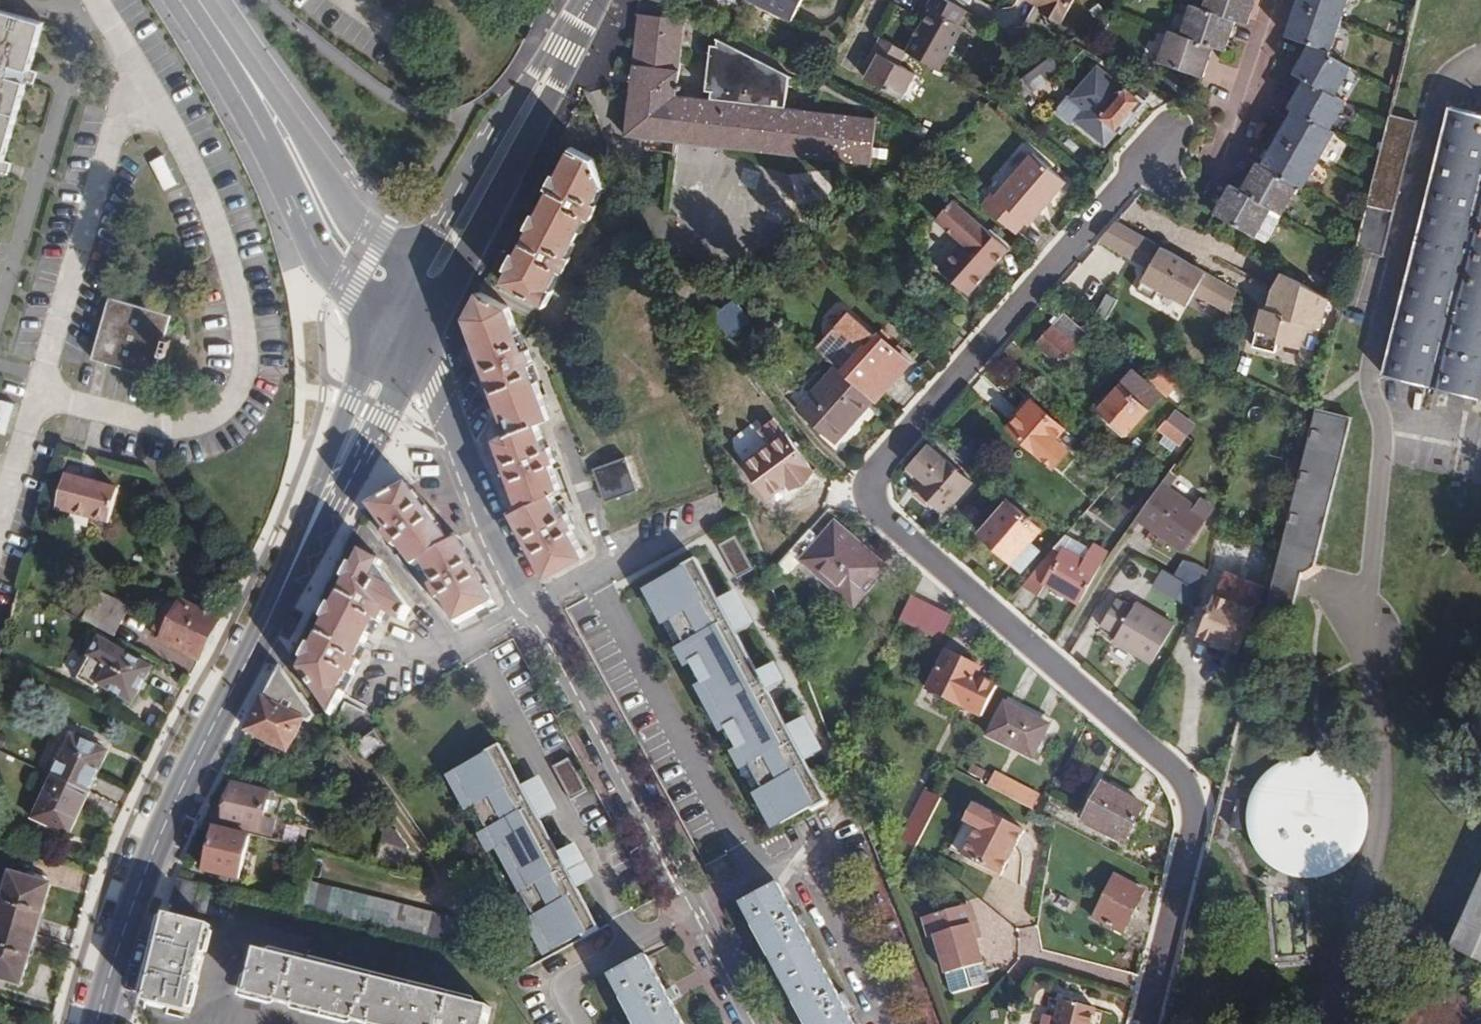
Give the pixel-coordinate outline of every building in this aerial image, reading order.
[(802,0),(754,0),(791,19),(802,0)] [(965,11),(944,0),(930,0),(926,8),(930,10),(907,54),(938,71),(962,27),(958,25),(965,11)] [(1042,7),(1039,11),(1061,23),(1074,0),(1029,0),(1042,7)] [(1251,0),(1205,0),(1203,8),(1192,5),(1181,35),(1168,32),(1159,61),(1200,75),(1210,45),(1216,47),(1223,48),(1233,19),(1238,21),(1244,22),(1251,0)] [(1290,38),(1309,44),(1314,47),(1297,75),(1302,78),(1308,81),(1292,110),(1296,113),(1265,167),(1261,164),(1244,193),(1240,190),(1235,188),(1218,215),(1255,237),(1272,210),(1282,215),(1298,187),(1302,190),(1335,132),(1330,129),(1345,102),(1335,96),(1351,69),(1329,56),(1348,0),(1303,0),(1290,38)] [(0,7),(0,170),(0,168),(14,122),(25,84),(28,75),(44,21),(0,7)] [(632,73),(679,78),(685,20),(638,15),(632,73)] [(900,66),(907,54),(879,39),(872,51),(877,54),(871,66),(865,78),(903,100),(916,75),(900,66)] [(679,78),(632,73),(628,103),(625,140),(871,171),(876,120),(785,111),(787,80),(717,44),(717,52),(711,51),(705,95),(710,96),(710,102),(678,99),(679,78)] [(1292,72),(1297,75),(1314,47),(1309,44),(1292,72)] [(1059,72),(1049,57),(1022,78),(1031,92),(1059,72)] [(1142,106),(1096,66),(1066,98),(1082,112),(1074,119),(1105,144),(1118,130),(1121,131),(1142,106)] [(1449,108),(1381,376),(1466,397),(1480,401),(1480,116),(1449,108)] [(1416,124),(1391,117),(1359,251),(1384,253),(1416,124)] [(593,159),(571,150),(528,235),(504,282),(546,304),(554,291),(550,288),(606,183),(593,159)] [(936,161),(926,150),(923,153),(934,162),(936,161)] [(923,153),(912,161),(924,172),(934,162),(923,153)] [(984,206),(1016,234),(1026,224),(1029,226),(1067,184),(1033,156),(998,197),(994,195),(984,206)] [(969,294),(1010,249),(954,199),(937,218),(962,242),(939,268),(969,294)] [(1226,301),(1232,289),(1115,223),(1099,240),(1161,275),(1158,281),(1205,306),(1212,293),(1226,301)] [(1320,327),(1327,298),(1281,273),(1263,307),(1255,337),(1300,348),(1305,324),(1320,327)] [(510,308),(480,291),(466,317),(505,426),(507,431),(496,438),(520,505),(512,511),(547,576),(585,555),(571,529),(575,527),(568,513),(564,515),(551,492),(561,488),(553,464),(557,461),(551,447),(545,447),(538,422),(551,417),(532,364),(536,362),(530,348),(526,350),(510,308)] [(171,315),(110,298),(93,360),(154,377),(171,315)] [(722,306),(710,315),(729,339),(741,330),(723,305),(722,306)] [(1087,335),(1062,313),(1034,345),(1059,367),(1087,335)] [(873,400),(874,401),(883,391),(874,384),(879,378),(888,385),(909,362),(877,334),(874,337),(845,314),(815,348),(836,367),(873,400)] [(873,400),(836,367),(799,410),(835,442),(873,400)] [(1113,418),(1127,432),(1159,395),(1133,371),(1100,408),(1105,413),(1102,417),(1108,422),(1113,418)] [(8,434),(14,403),(0,400),(0,402),(0,433),(8,434)] [(1056,466),(1069,450),(1055,438),(1063,428),(1031,402),(1009,427),(1056,466)] [(1331,408),(1318,404),(1267,598),(1292,604),(1300,576),(1320,565),(1355,414),(1331,408)] [(1165,420),(1156,430),(1179,446),(1185,437),(1165,420)] [(812,471),(785,435),(745,464),(771,499),(780,500),(787,496),(788,490),(784,486),(788,483),(791,486),(812,471)] [(967,465),(975,456),(960,443),(951,452),(967,465)] [(915,484),(917,486),(931,499),(948,513),(973,484),(927,446),(907,468),(920,478),(915,484)] [(637,490),(625,459),(594,470),(605,503),(637,490)] [(118,487),(65,475),(55,512),(108,524),(118,487)] [(1161,484),(1134,520),(1182,552),(1206,519),(1181,501),(1181,498),(1168,489),(1161,484)] [(456,624),(495,604),(460,538),(450,542),(408,485),(396,491),(392,493),(387,496),(367,506),(387,532),(383,536),(393,548),(397,546),(414,568),(423,563),(434,585),(430,587),(438,601),(442,599),(456,624)] [(1039,530),(1008,502),(981,532),(1021,569),(1038,551),(1030,542),(1039,530)] [(820,541),(809,531),(774,570),(786,580),(802,562),(852,607),(884,570),(834,526),(820,541)] [(1046,584),(1078,604),(1100,566),(1109,552),(1093,543),(1090,549),(1083,559),(1057,544),(1021,586),(1039,597),(1046,584)] [(329,613),(300,670),(331,714),(343,694),(340,692),(350,675),(354,676),(361,663),(357,660),(376,621),(382,623),(386,615),(401,622),(408,610),(379,568),(383,561),(361,551),(329,613)] [(1161,569),(1153,590),(1198,608),(1189,629),(1194,631),(1217,574),(1183,561),(1177,576),(1161,569)] [(719,610),(696,565),(642,593),(770,839),(827,809),(808,772),(826,763),(816,745),(805,723),(787,732),(772,701),(781,696),(776,687),(771,677),(756,685),(734,643),(751,634),(742,617),(734,602),(719,610)] [(1215,596),(1213,595),(1197,635),(1237,652),(1262,589),(1223,574),(1215,596)] [(129,608),(97,591),(82,620),(114,637),(129,608)] [(951,617),(912,596),(899,622),(939,641),(951,617)] [(198,660),(219,621),(180,599),(161,640),(198,660)] [(1175,624),(1138,602),(1134,608),(1120,599),(1103,626),(1117,634),(1111,643),(1149,666),(1175,624)] [(108,667),(98,685),(132,704),(152,668),(119,649),(101,638),(90,656),(108,667)] [(981,669),(947,653),(928,689),(970,709),(983,681),(977,678),(981,669)] [(260,703),(246,732),(287,752),(304,720),(292,712),(301,695),(279,664),(260,703)] [(1049,725),(1004,703),(989,737),(1032,759),(1049,725)] [(354,745),(364,759),(384,747),(374,731),(354,745)] [(69,734),(51,776),(89,792),(107,751),(69,734)] [(1373,828),(1373,817),(1373,806),(1370,796),(1366,786),(1360,777),(1353,769),(1345,762),(1336,757),(1326,753),(1316,751),(1305,750),(1294,751),(1284,754),(1274,759),(1265,765),(1258,772),(1251,781),(1246,790),(1243,800),(1241,811),(1241,821),(1242,832),(1246,842),(1251,851),(1257,860),(1265,867),(1273,874),(1283,878),(1293,881),(1304,883),(1315,882),(1325,880),(1335,877),(1344,871),(1353,865),(1360,857),(1366,848),(1370,838),(1373,828)] [(522,794),(498,752),(447,780),(548,960),(599,932),(580,896),(595,888),(586,872),(577,856),(562,864),(542,828),(557,819),(547,801),(538,785),(522,794)] [(571,764),(555,772),(572,803),(587,796),(571,764)] [(995,773),(987,788),(1031,811),(1038,796),(995,773)] [(89,792),(51,776),(32,819),(69,837),(89,792)] [(221,826),(271,837),(276,821),(265,818),(271,792),(233,782),(221,826)] [(1123,845),(1144,806),(1102,784),(1082,822),(1123,845)] [(900,839),(916,847),(940,799),(925,793),(900,839)] [(1000,879),(1022,833),(971,807),(949,853),(1000,879)] [(409,847),(398,831),(383,827),(376,860),(403,867),(409,847)] [(249,836),(214,828),(204,872),(240,880),(249,836)] [(36,936),(51,884),(9,871),(0,902),(0,924),(36,936)] [(1122,934),(1144,889),(1115,875),(1092,920),(1122,934)] [(1446,947),(1480,964),(1480,877),(1446,947)] [(220,889),(178,878),(170,904),(214,916),(220,889)] [(453,947),(459,920),(303,880),(297,908),(453,947)] [(843,1008),(798,925),(778,887),(743,907),(807,1023),(852,1023),(843,1008)] [(1309,959),(1308,895),(1273,895),(1274,959),(1309,959)] [(970,928),(965,908),(924,918),(928,939),(936,937),(952,997),(973,991),(967,970),(983,966),(977,943),(972,927),(970,928)] [(210,927),(166,916),(153,966),(144,1003),(189,1014),(198,978),(210,927)] [(36,936),(0,924),(0,980),(21,986),(36,936)] [(246,994),(292,1006),(358,1023),(363,1023),(487,1023),(492,1008),(257,949),(246,994)] [(610,977),(635,1023),(682,1023),(673,1006),(647,958),(610,977)] [(1437,982),(1418,1023),(1475,1023),(1480,1013),(1480,1003),(1437,982)] [(1062,1002),(1056,1023),(1093,1023),(1097,1011),(1062,1002)]
